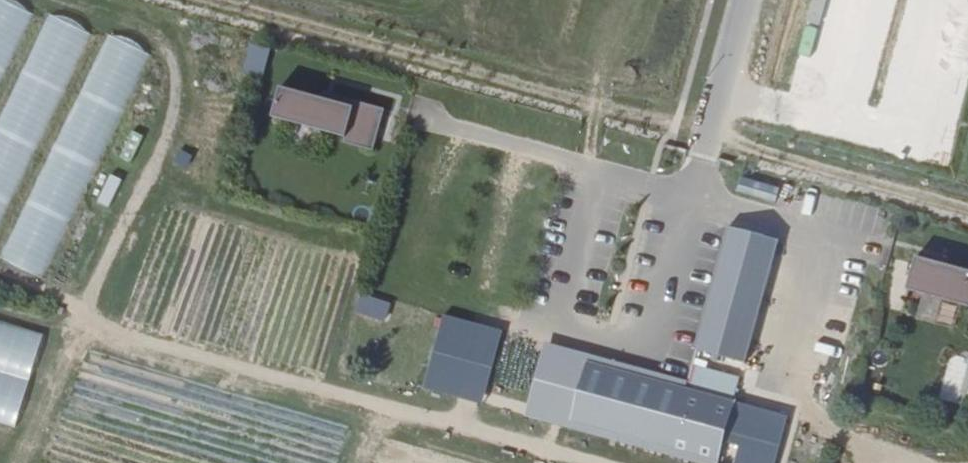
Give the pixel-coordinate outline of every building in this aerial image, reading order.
[(28,11),(2,0),(0,0),(0,73),(28,11)] [(83,30),(41,13),(0,112),(0,231),(83,30)] [(50,280),(141,50),(98,33),(6,263),(50,280)] [(241,74),(263,78),(268,48),(247,44),(241,74)] [(320,98),(280,87),(271,117),(344,137),(342,142),(372,150),(383,108),(353,100),(352,106),(320,98)] [(322,92),(320,98),(352,106),(353,100),(322,92)] [(108,207),(120,180),(108,175),(97,202),(108,207)] [(740,177),(736,191),(774,202),(778,188),(740,177)] [(727,226),(694,352),(745,366),(777,240),(727,226)] [(905,289),(967,306),(967,270),(914,255),(905,289)] [(359,294),(354,313),(385,322),(390,303),(359,294)] [(484,403),(500,328),(440,316),(424,390),(484,403)] [(18,423),(42,329),(0,318),(0,418),(18,423)] [(686,380),(544,342),(524,414),(702,462),(716,462),(717,460),(570,419),(586,361),(684,388),(686,380)] [(737,377),(691,364),(686,380),(684,388),(586,361),(570,419),(717,460),(733,401),(730,400),(737,377)]
